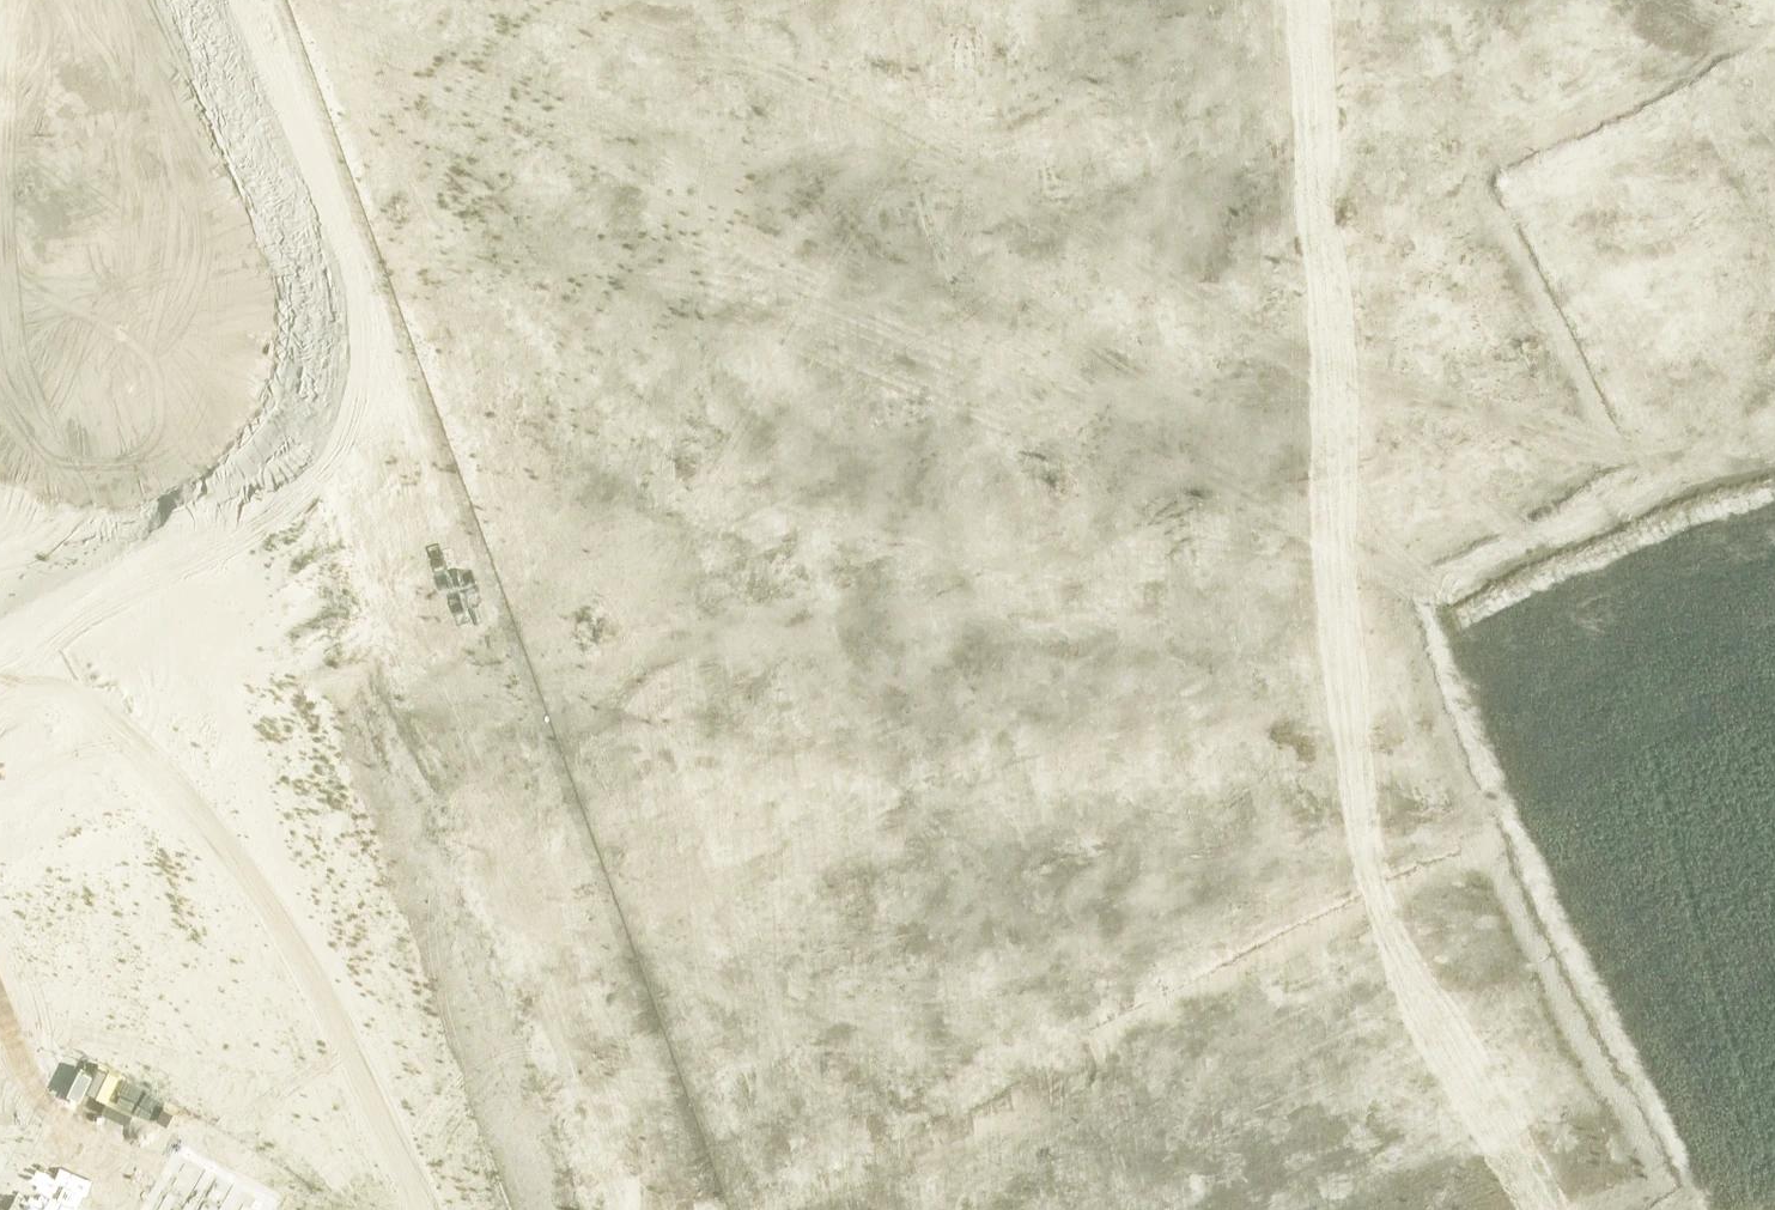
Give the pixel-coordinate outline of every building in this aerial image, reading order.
[(143,1209),(268,1209),(274,1201),(179,1147),(143,1209)]
